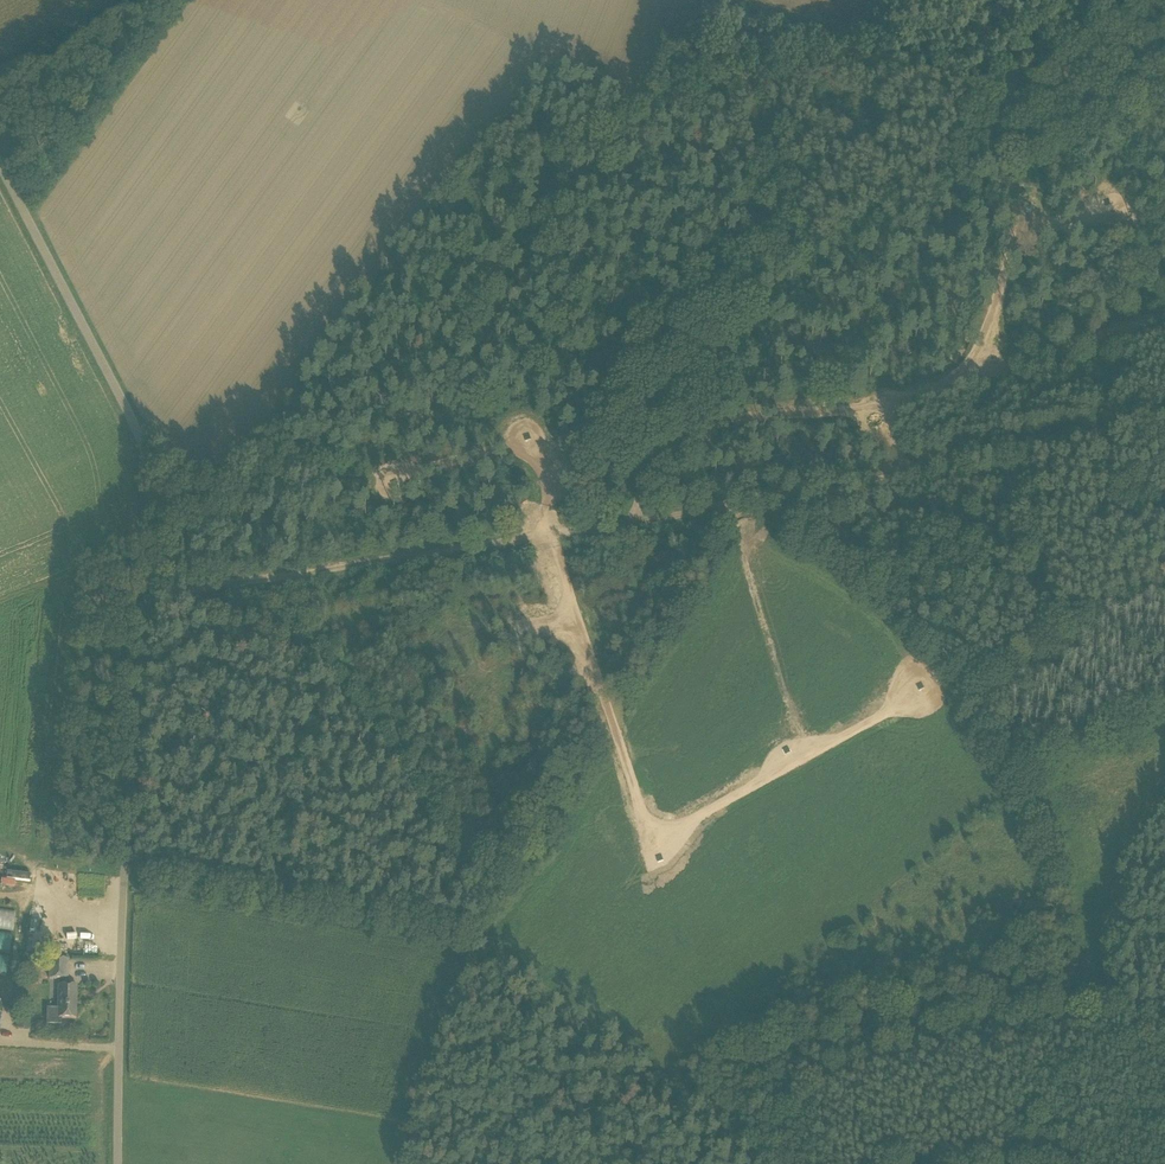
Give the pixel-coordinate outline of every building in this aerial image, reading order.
[(31,875),(7,872),(6,879),(30,882),(31,875)] [(14,931),(17,912),(0,909),(0,929),(14,931)] [(26,942),(43,945),(46,930),(29,927),(26,942)] [(8,975),(10,955),(11,955),(13,935),(0,933),(0,974),(8,975)] [(69,960),(49,959),(49,979),(52,979),(52,980),(68,980),(69,960)] [(76,1020),(76,1019),(77,986),(58,986),(58,1010),(48,1010),(47,1024),(61,1025),(61,1019),(76,1020)] [(29,1028),(30,1017),(16,1017),(16,1028),(29,1028)]
